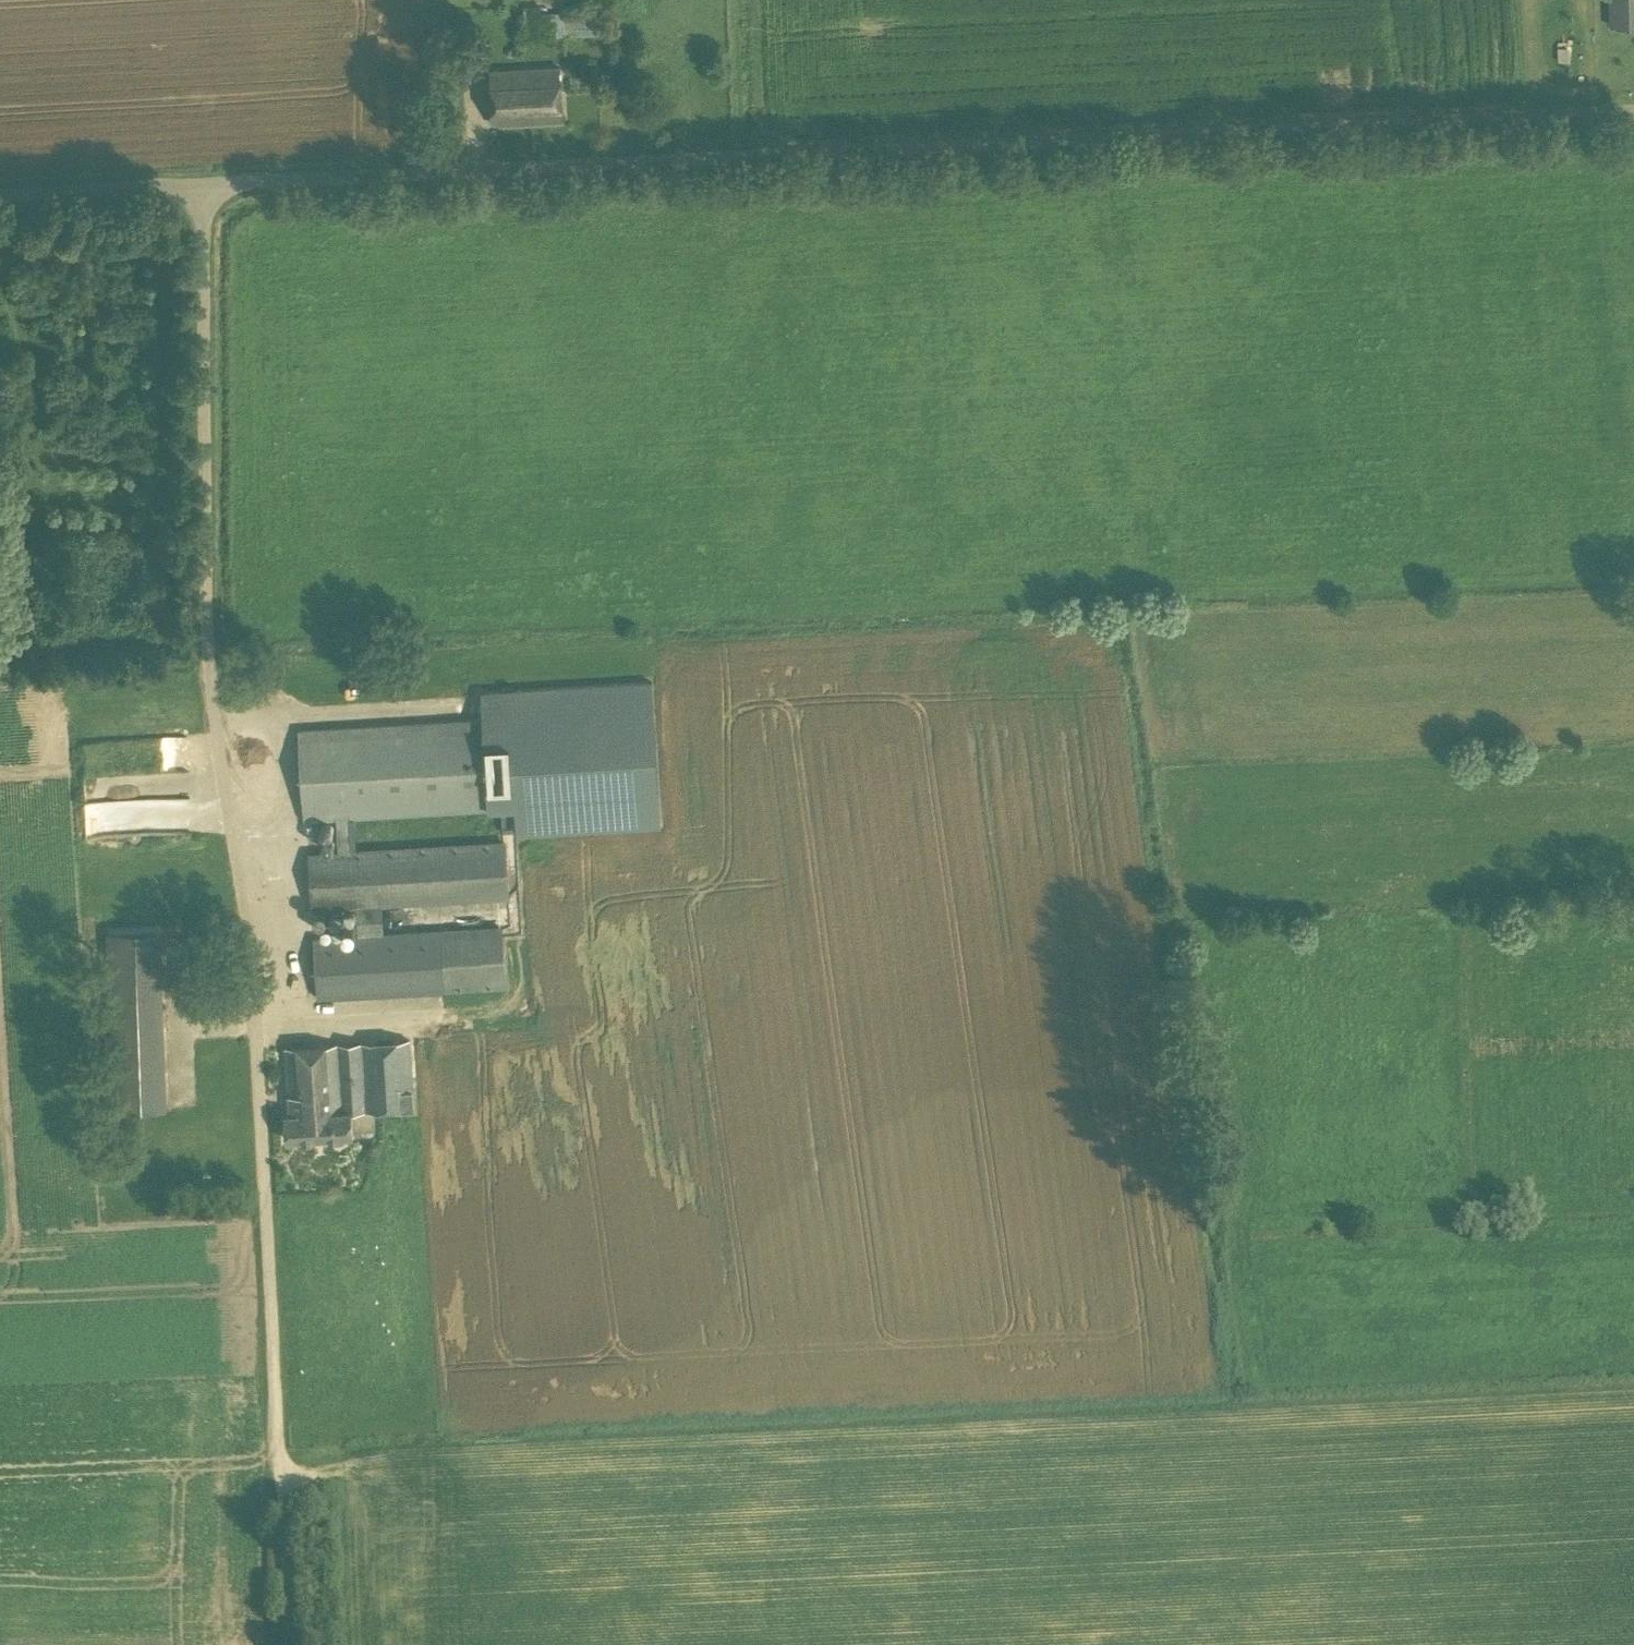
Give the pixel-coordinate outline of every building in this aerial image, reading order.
[(1610,27),(1633,26),(1633,0),(1610,0),(1610,27)] [(494,124),(564,120),(560,67),(491,71),(494,124)] [(378,690),(378,679),(353,678),(353,689),(378,690)] [(664,825),(655,680),(484,690),(485,719),(302,730),(308,821),(337,819),(339,854),(310,855),(313,908),(357,906),(359,936),(315,939),(319,997),(506,986),(503,928),(383,935),(382,904),(509,896),(506,843),(352,853),(350,818),(517,808),(519,834),(664,825)] [(114,734),(115,765),(192,761),(190,730),(114,734)] [(113,1108),(165,1107),(162,933),(110,934),(113,1108)] [(288,1142),(355,1137),(353,1112),(415,1108),(410,1040),(286,1049),(291,1115),(286,1115),(288,1142)]
